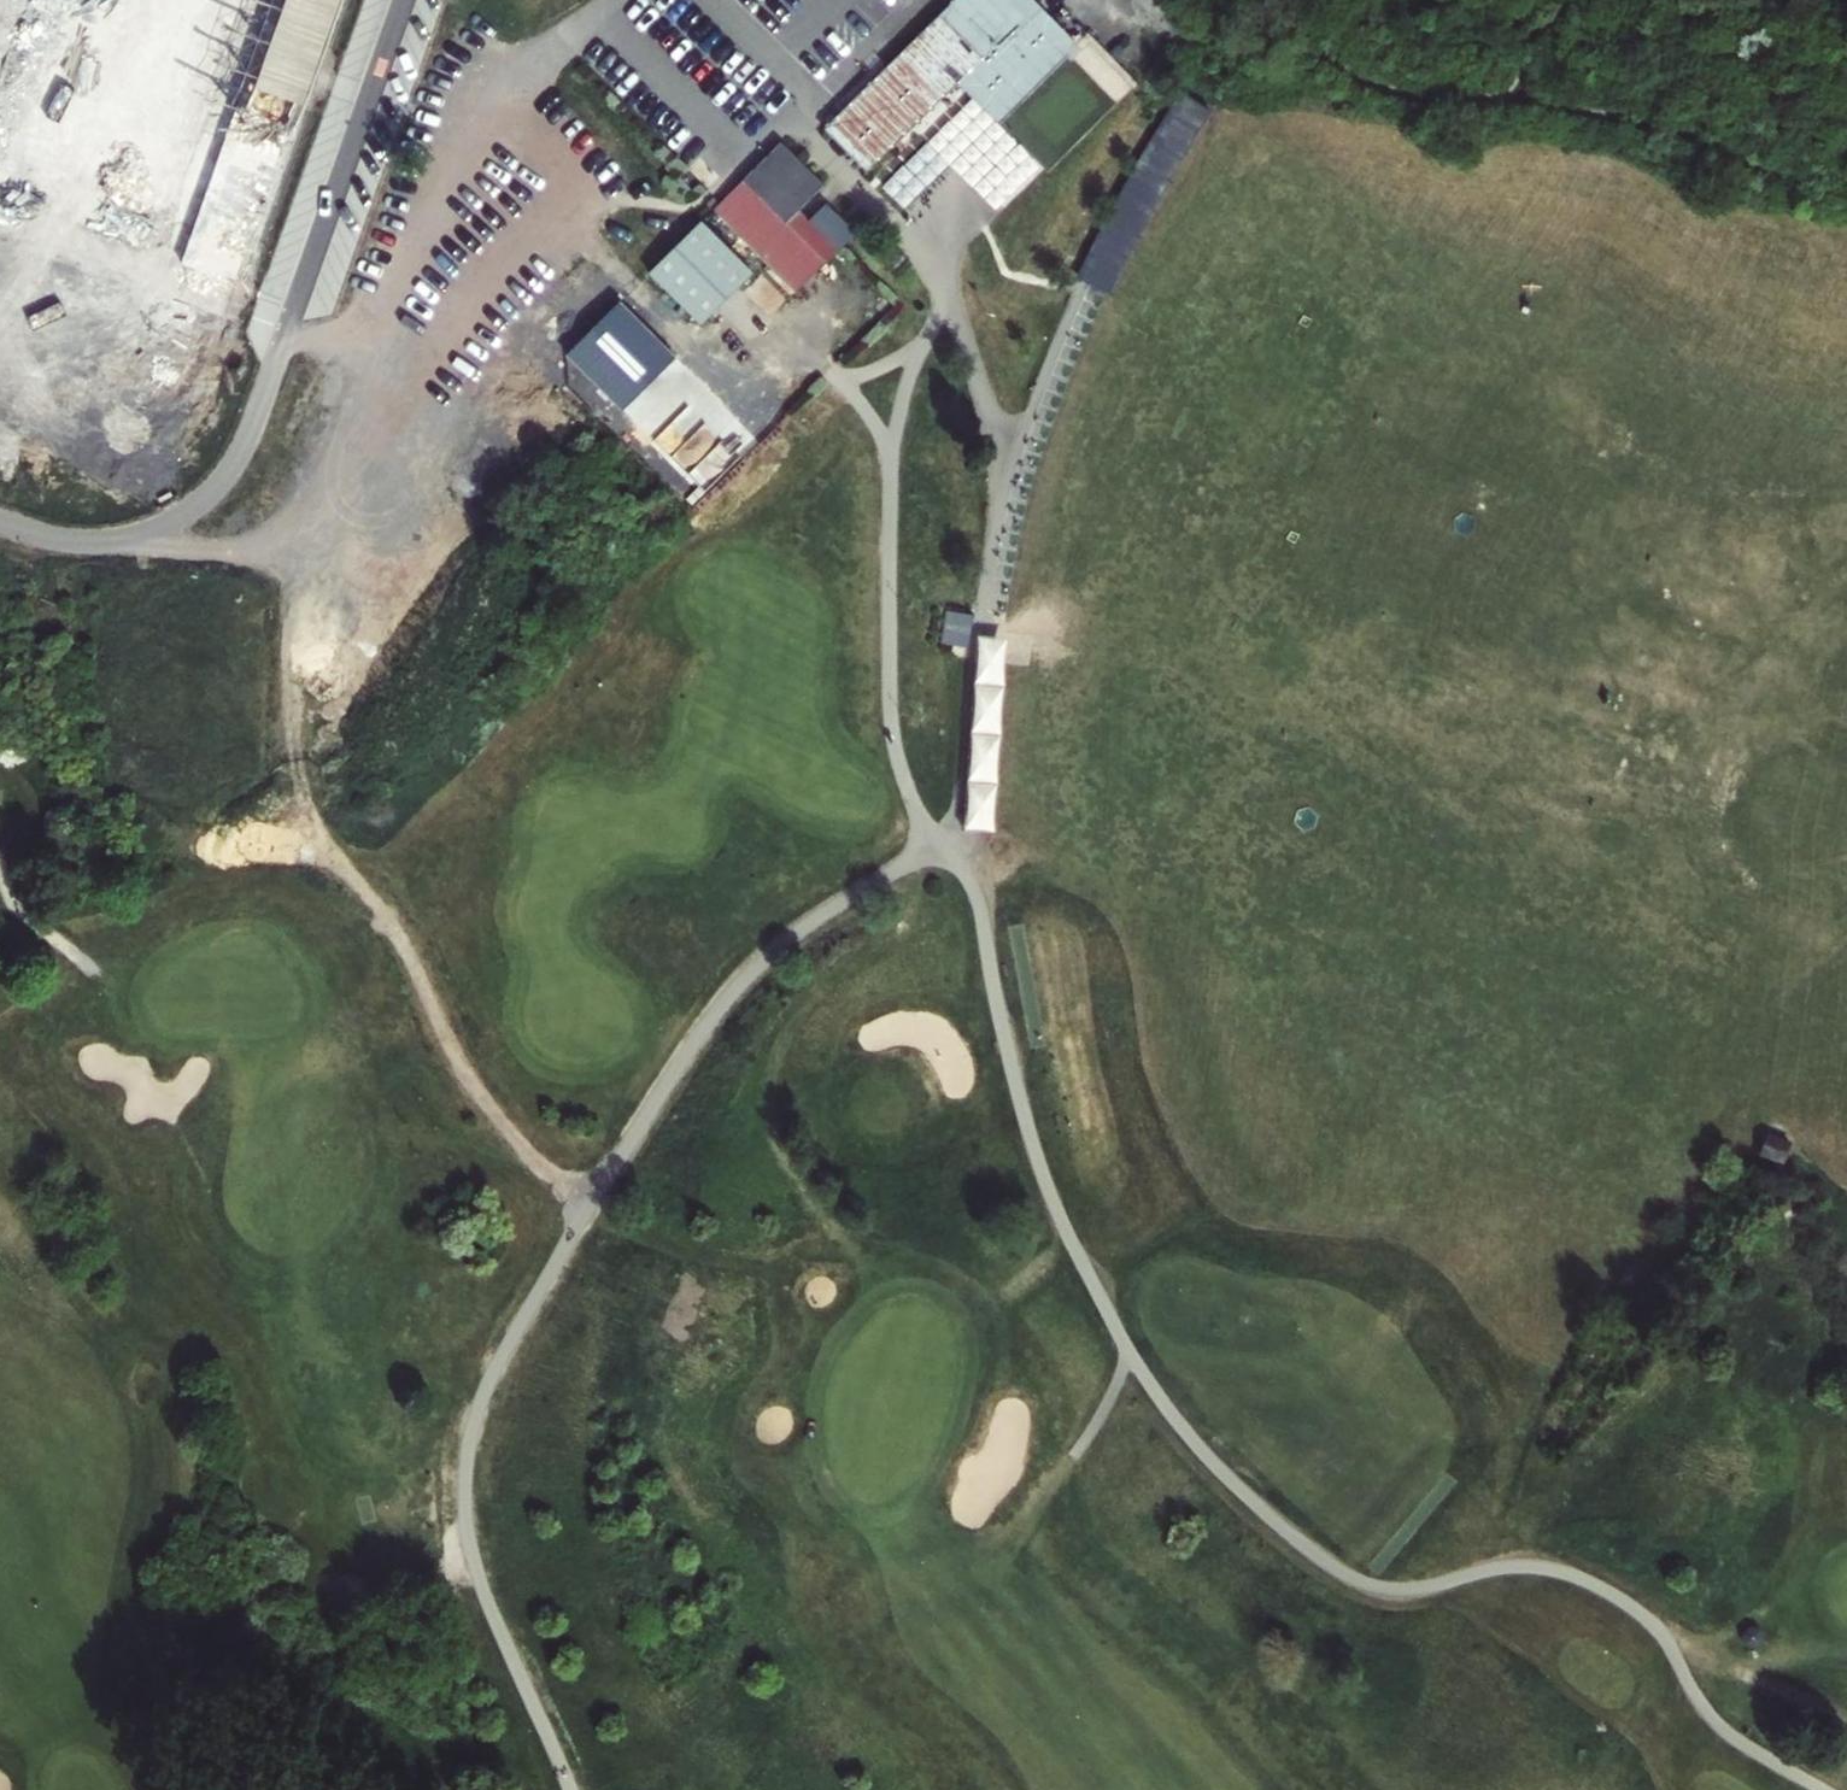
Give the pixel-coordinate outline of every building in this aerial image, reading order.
[(7,456),(24,404),(53,399),(77,392),(92,387),(105,381),(119,374),(133,368),(152,355),(170,342),(207,354),(226,292),(237,293),(254,277),(345,0),(0,0),(0,454),(7,456)] [(964,82),(1003,122),(1082,43),(1039,0),(959,0),(829,129),(873,173),(964,82)] [(1118,297),(1203,104),(1170,89),(1084,282),(1118,297)] [(787,142),(719,209),(801,292),(843,251),(803,211),(829,185),(787,142)] [(706,222),(655,272),(707,324),(758,273),(706,222)] [(942,644),(969,647),(974,614),(946,610),(942,644)] [(1768,1132),(1759,1156),(1784,1166),(1794,1142),(1768,1132)]
